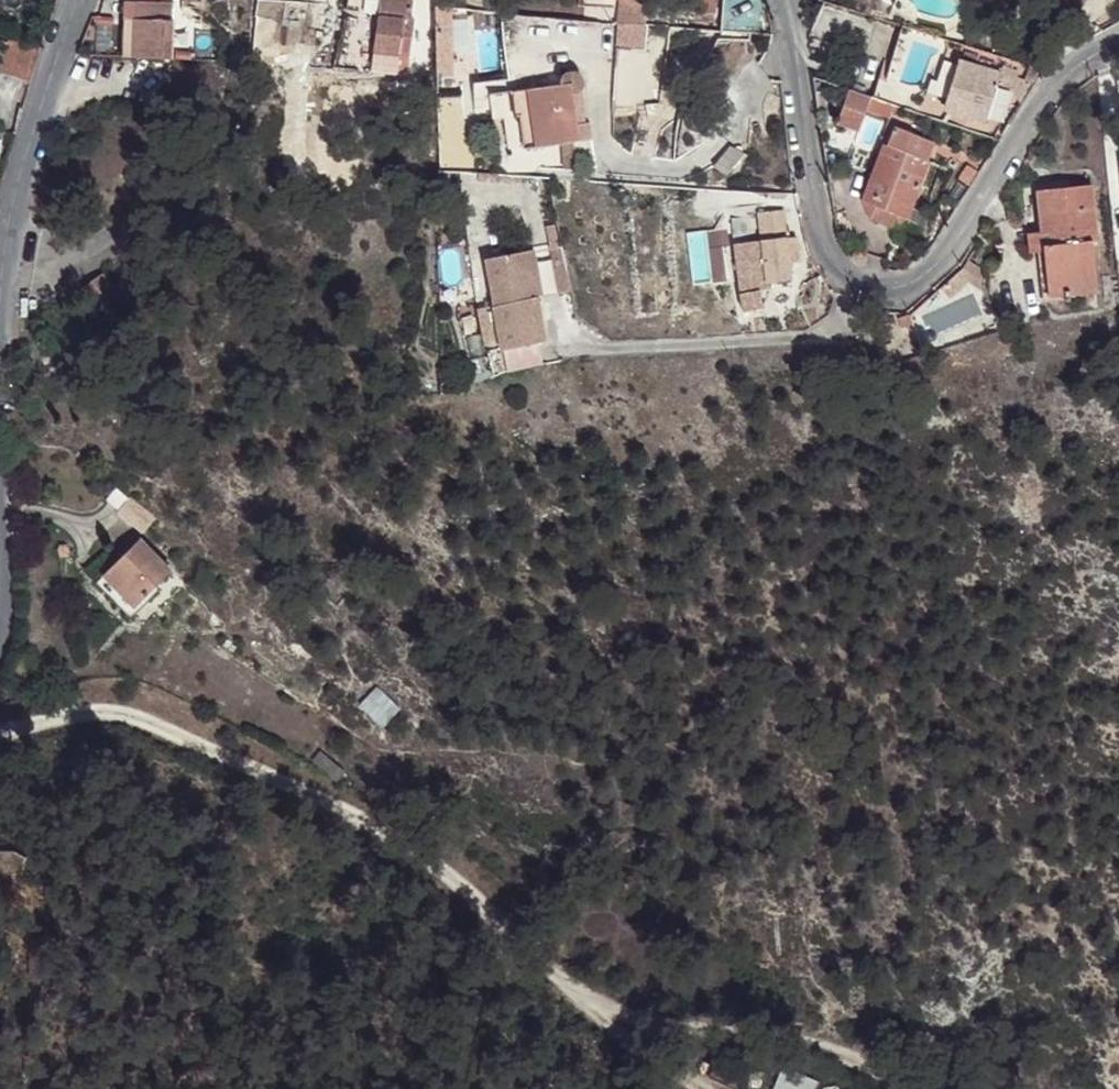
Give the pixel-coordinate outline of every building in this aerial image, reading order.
[(121,19),(133,20),(134,2),(134,0),(122,0),(121,19)] [(368,67),(394,69),(397,53),(395,52),(397,38),(410,38),(413,22),(409,22),(413,0),(377,0),(368,67)] [(602,0),(639,9),(641,0),(602,0)] [(683,15),(709,17),(712,0),(686,0),(683,15)] [(1044,11),(1054,15),(1061,0),(1049,0),(1044,11)] [(121,19),(119,58),(170,60),(173,4),(134,2),(133,20),(121,19)] [(30,76),(39,45),(19,41),(11,72),(30,76)] [(1006,92),(1009,81),(952,63),(938,109),(947,117),(979,127),(991,88),(1006,92)] [(561,171),(593,167),(582,70),(571,70),(563,74),(560,79),(561,86),(508,93),(511,118),(518,118),(522,150),(557,146),(561,171)] [(1019,85),(1030,88),(1037,76),(1023,71),(1019,85)] [(1006,92),(1019,106),(1030,88),(1019,85),(1009,81),(1006,92)] [(867,99),(844,92),(832,125),(855,133),(863,111),(867,99)] [(889,107),(867,99),(863,111),(885,119),(889,107)] [(763,127),(750,129),(753,141),(766,138),(763,127)] [(889,132),(882,149),(925,165),(931,149),(889,132)] [(745,156),(731,142),(713,165),(724,176),(745,156)] [(872,166),(859,202),(905,219),(907,212),(925,165),(882,149),(876,168),(872,166)] [(1031,193),(1035,234),(1037,255),(1042,300),(1060,298),(1060,304),(1066,303),(1065,297),(1092,294),(1087,242),(1078,243),(1077,232),(1090,231),(1086,187),(1031,193)] [(905,219),(859,202),(867,223),(889,231),(914,241),(922,218),(907,212),(905,219)] [(743,244),(745,266),(761,265),(763,284),(789,281),(786,256),(792,256),(791,247),(786,248),(782,212),(755,215),(758,242),(743,244)] [(1037,255),(1035,234),(1021,236),(1023,256),(1037,255)] [(956,271),(935,290),(944,300),(965,282),(978,289),(977,283),(980,271),(962,262),(956,271)] [(761,265),(745,266),(747,286),(763,284),(761,265)] [(101,278),(81,292),(89,304),(109,290),(101,278)] [(752,292),(734,295),(737,313),(755,310),(752,292)] [(532,302),(491,311),(500,353),(540,344),(532,302)] [(905,316),(893,320),(897,329),(909,325),(905,316)] [(152,519),(127,499),(115,514),(141,534),(152,519)] [(137,540),(100,576),(132,608),(168,572),(137,540)] [(132,608),(100,576),(93,583),(128,619),(135,611),(132,608)] [(368,694),(357,706),(366,714),(380,726),(390,714),(368,694)] [(309,763),(314,767),(322,757),(316,753),(309,763)] [(322,757),(314,767),(325,776),(333,766),(322,757)] [(771,1088),(814,1088),(818,1078),(779,1065),(771,1088)]
